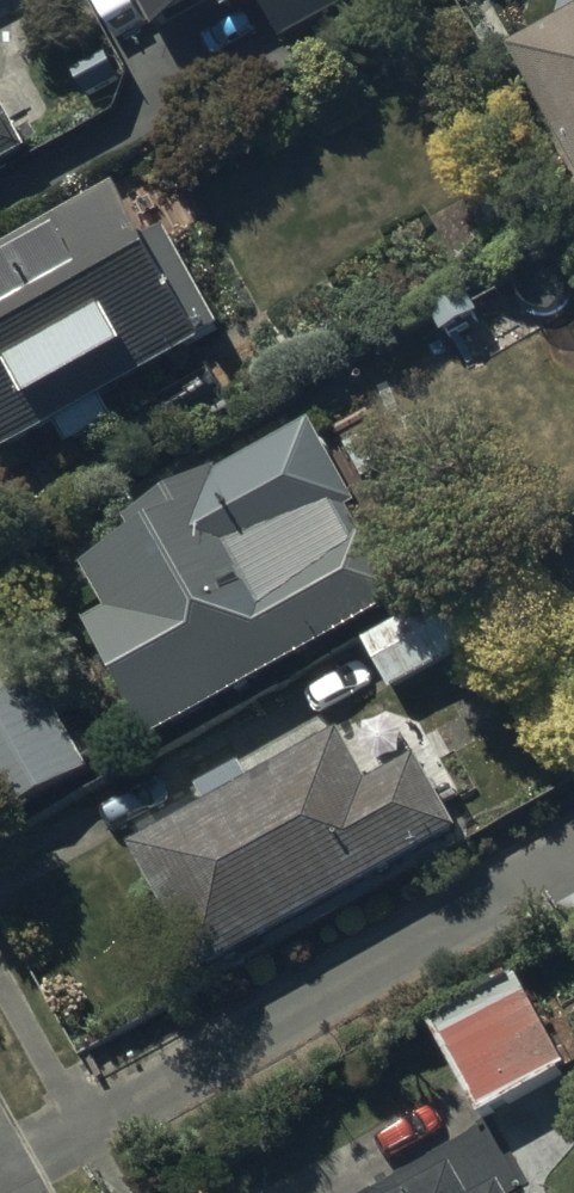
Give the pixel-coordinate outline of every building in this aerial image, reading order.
[(150,16),(181,0),(141,0),(150,16)] [(280,25),(327,0),(266,0),(280,25)] [(516,48),(573,153),(573,15),(516,48)] [(25,149),(0,104),(0,163),(25,149)] [(111,192),(0,256),(0,456),(197,343),(111,192)] [(393,589),(300,422),(112,526),(123,546),(87,566),(112,611),(94,621),(151,723),(393,589)] [(456,592),(368,643),(392,685),(480,634),(456,592)] [(37,683),(0,703),(0,814),(83,770),(37,683)] [(359,791),(332,742),(136,850),(198,962),(448,825),(413,762),(359,791)] [(512,966),(426,1012),(481,1116),(568,1071),(512,966)] [(396,1192),(472,1192),(455,1161),(396,1192)] [(504,1182),(485,1192),(510,1192),(504,1182)]
